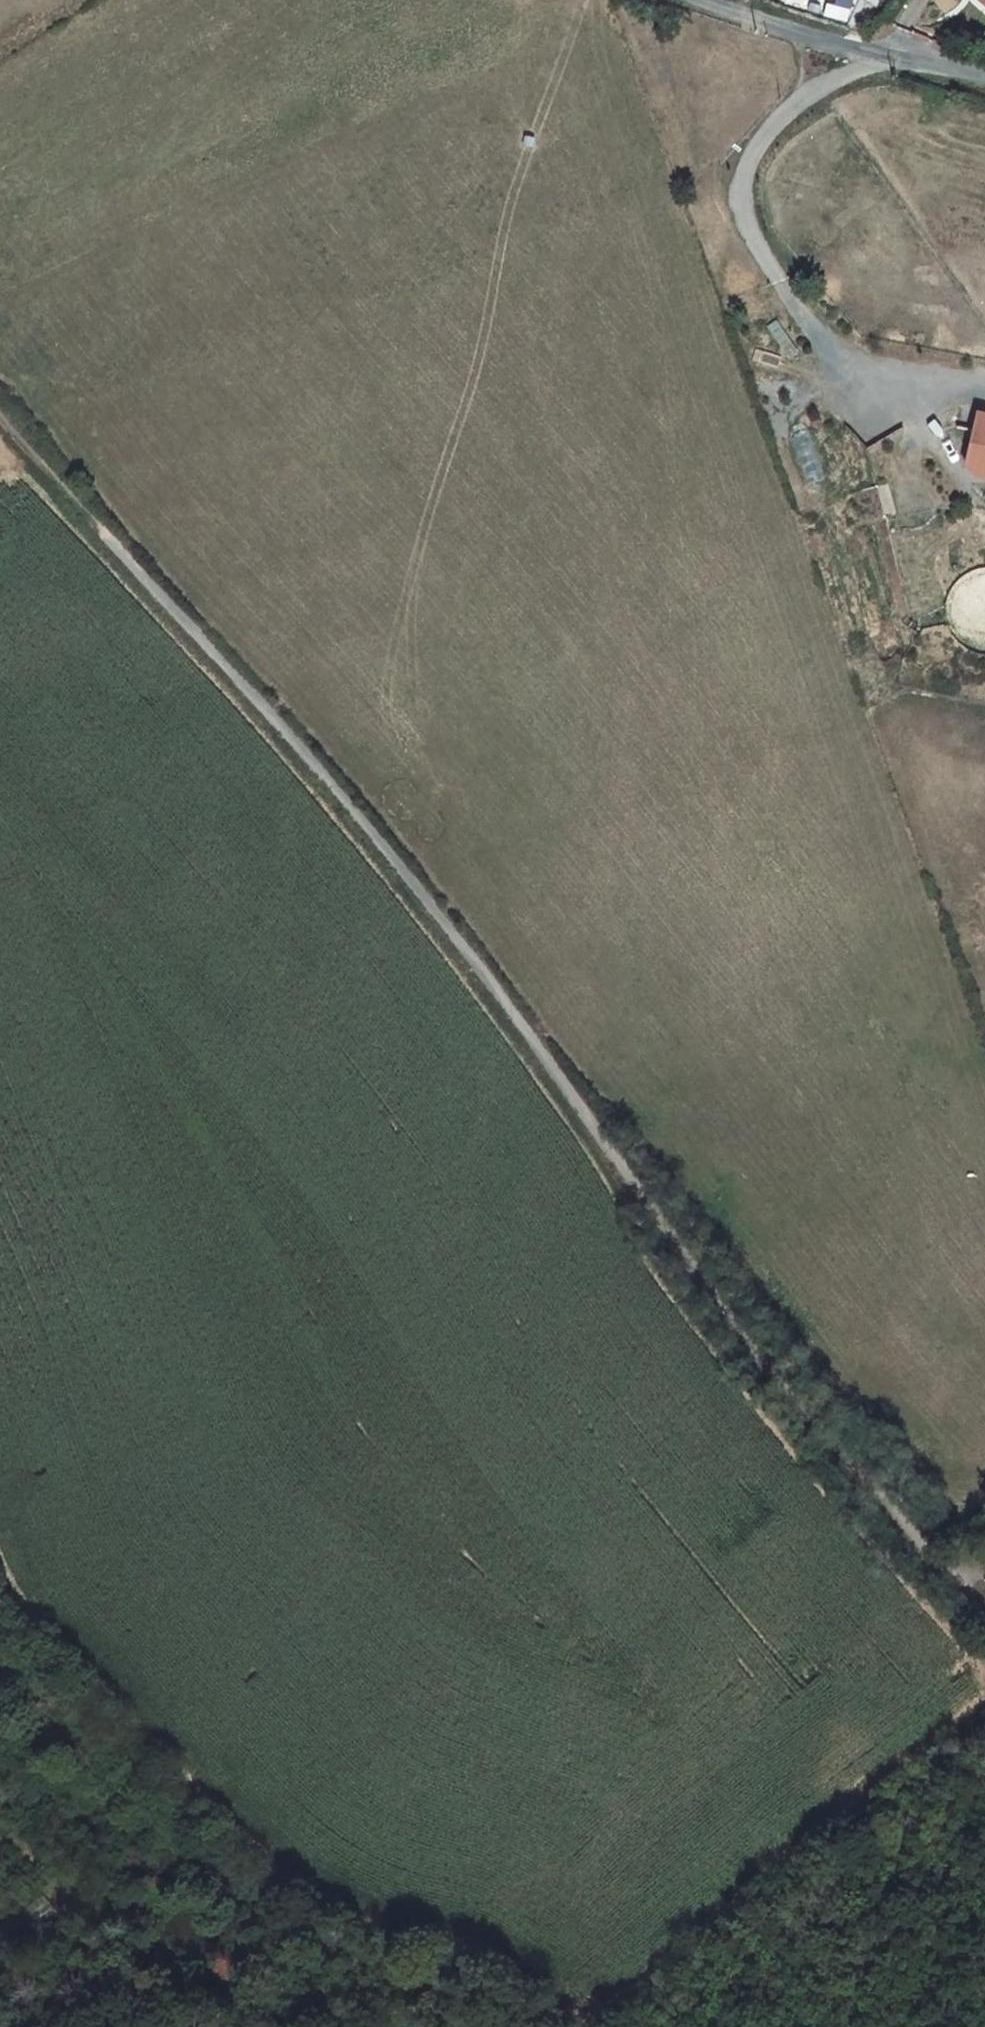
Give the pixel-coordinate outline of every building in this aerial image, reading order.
[(978,415),(975,429),(966,467),(974,476),(984,478),(984,417),(978,415)] [(864,524),(888,517),(878,486),(854,494),(864,524)]
